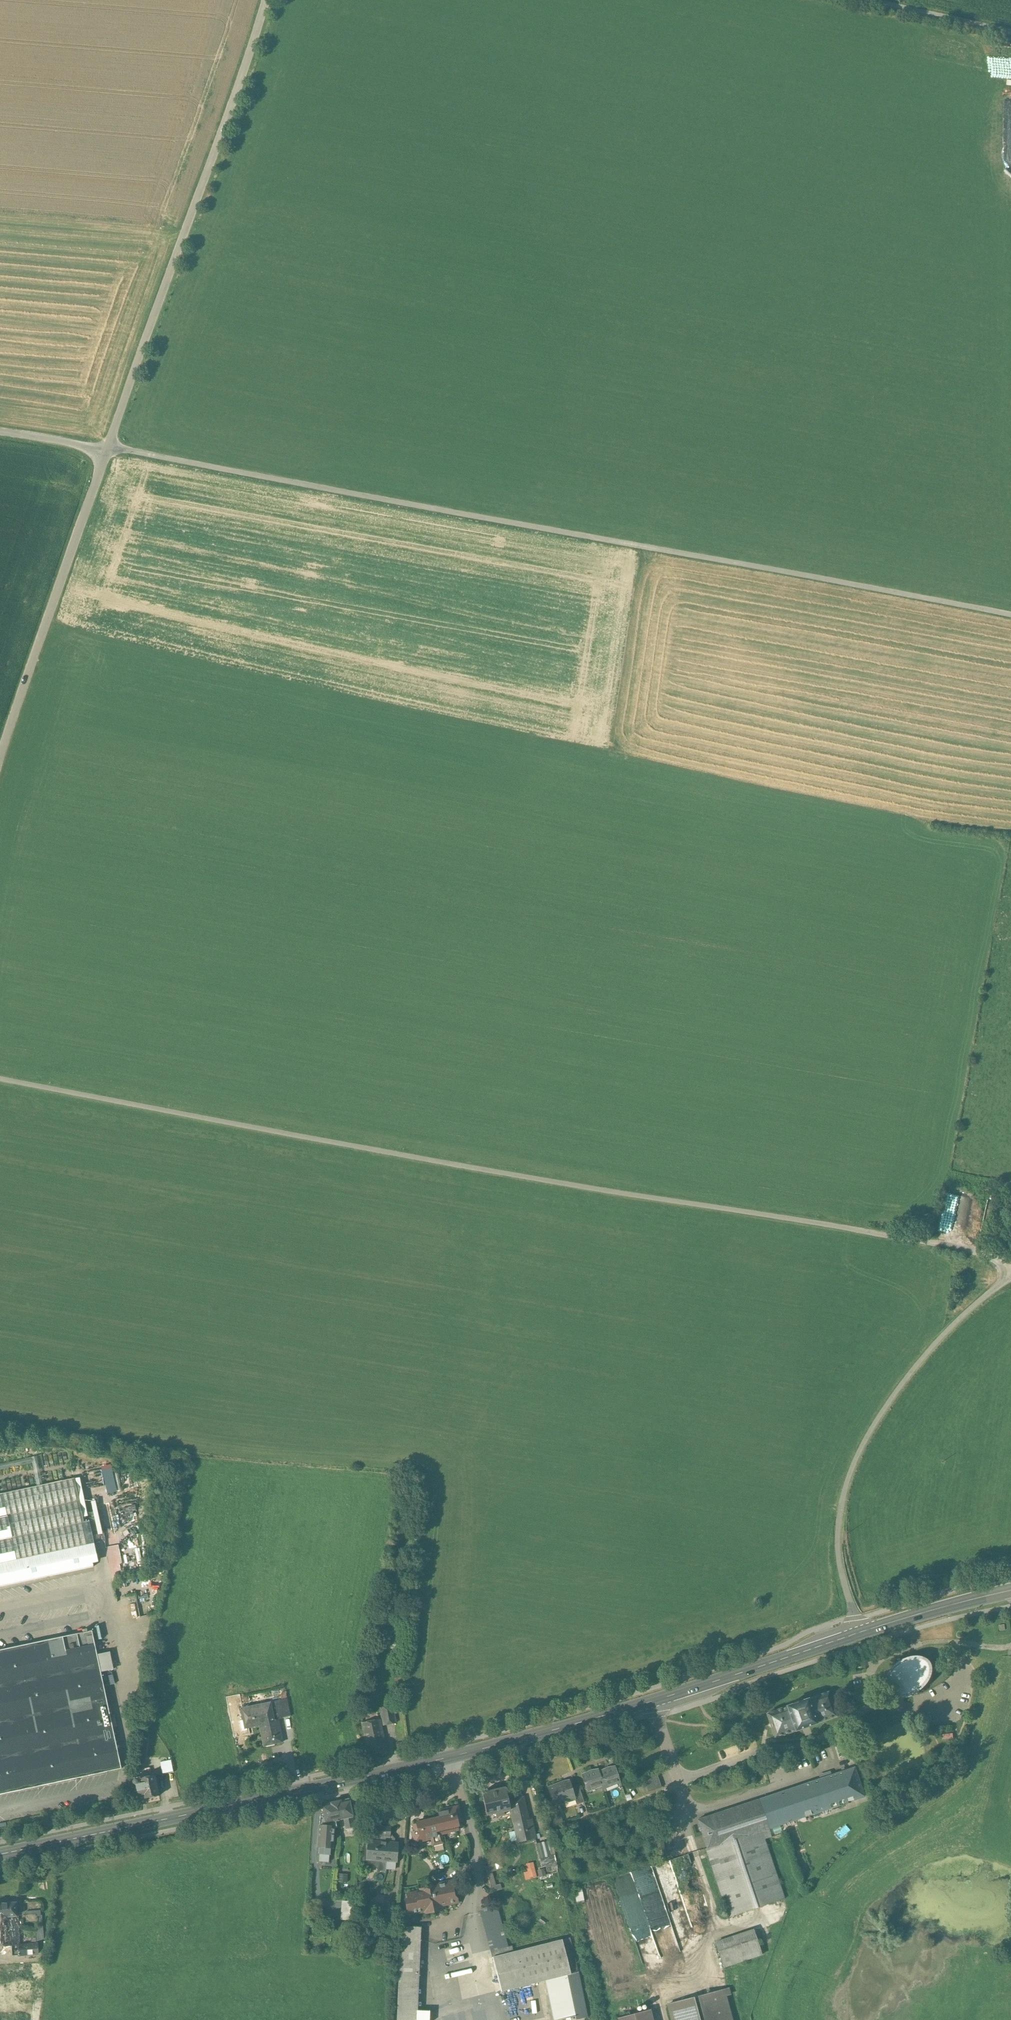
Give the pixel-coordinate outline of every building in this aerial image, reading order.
[(0,1494),(0,1563),(89,1544),(75,1478),(0,1494)] [(89,1544),(0,1563),(0,1587),(93,1567),(89,1544)] [(0,1650),(0,1794),(48,1784),(121,1769),(113,1727),(110,1716),(101,1672),(97,1654),(92,1631),(0,1650)] [(128,1648),(97,1654),(101,1672),(132,1665),(128,1648)] [(890,1688),(892,1691),(895,1693),(897,1693),(899,1694),(904,1694),(908,1692),(909,1693),(910,1695),(912,1693),(927,1683),(925,1680),(928,1675),(929,1670),(928,1666),(926,1662),(924,1661),(921,1660),(919,1660),(912,1661),(905,1664),(898,1668),(893,1674),(890,1679),(889,1684),(890,1688)] [(828,1692),(767,1714),(775,1737),(836,1716),(828,1692)] [(287,1699),(281,1700),(284,1715),(290,1714),(287,1699)] [(281,1700),(275,1701),(278,1717),(284,1715),(281,1700)] [(270,1702),(241,1709),(245,1729),(260,1725),(263,1743),(274,1741),(275,1744),(283,1742),(278,1719),(274,1720),(270,1702)] [(392,1705),(380,1708),(384,1725),(396,1723),(392,1705)] [(379,1719),(362,1723),(370,1758),(387,1754),(379,1719)] [(146,1739),(139,1738),(135,1761),(142,1763),(146,1739)] [(164,1773),(175,1771),(173,1759),(162,1761),(164,1773)] [(616,1767),(609,1768),(600,1772),(599,1772),(603,1784),(603,1785),(604,1788),(605,1787),(612,1784),(620,1780),(616,1767)] [(854,1767),(828,1776),(838,1805),(864,1796),(854,1767)] [(599,1769),(592,1771),(583,1775),(583,1774),(582,1775),(587,1791),(596,1787),(603,1785),(603,1784),(599,1772),(600,1772),(599,1769)] [(657,1773),(644,1778),(649,1792),(662,1788),(657,1773)] [(155,1775),(140,1778),(140,1776),(134,1778),(138,1797),(143,1795),(144,1798),(159,1795),(155,1775)] [(828,1776),(759,1799),(768,1828),(838,1805),(828,1776)] [(564,1781),(548,1788),(553,1803),(563,1799),(564,1802),(575,1799),(572,1787),(570,1781),(569,1781),(569,1782),(564,1783),(564,1781)] [(584,1802),(579,1785),(572,1787),(575,1799),(577,1804),(584,1802)] [(507,1788),(483,1793),(487,1815),(496,1813),(497,1817),(505,1815),(505,1812),(511,1810),(509,1800),(507,1788)] [(525,1797),(509,1800),(511,1810),(513,1810),(519,1843),(536,1839),(533,1824),(531,1824),(525,1797)] [(349,1799),(336,1802),(340,1820),(344,1819),(353,1817),(349,1799)] [(759,1799),(697,1819),(707,1849),(768,1828),(759,1799)] [(336,1802),(322,1805),(324,1813),(326,1823),(335,1821),(340,1820),(336,1802)] [(458,1806),(442,1809),(444,1816),(436,1818),(439,1830),(440,1830),(458,1826),(459,1825),(458,1823),(462,1822),(458,1806)] [(335,1821),(326,1823),(324,1813),(320,1814),(320,1826),(334,1827),(334,1828),(337,1827),(335,1821)] [(353,1817),(344,1819),(346,1829),(355,1827),(353,1817)] [(436,1818),(426,1820),(420,1821),(420,1822),(416,1823),(416,1824),(413,1824),(414,1831),(412,1831),(415,1843),(431,1839),(441,1837),(440,1830),(439,1830),(436,1818)] [(334,1827),(320,1826),(318,1846),(333,1847),(334,1828),(334,1827)] [(391,1827),(376,1826),(375,1841),(368,1841),(366,1860),(373,1861),(396,1863),(397,1863),(399,1843),(391,1843),(391,1841),(390,1839),(391,1827)] [(440,1830),(441,1837),(442,1836),(442,1834),(459,1830),(458,1826),(440,1830)] [(707,1849),(706,1849),(728,1917),(785,1898),(765,1839),(772,1837),(768,1828),(707,1849)] [(442,1836),(441,1837),(431,1839),(432,1846),(444,1843),(442,1836)] [(546,1841),(537,1843),(540,1858),(550,1856),(546,1841)] [(652,1865),(676,1947),(696,1942),(671,1859),(652,1865)] [(373,1861),(373,1863),(379,1870),(391,1871),(396,1867),(396,1863),(373,1861)] [(536,1868),(524,1869),(526,1879),(537,1877),(536,1868)] [(496,1885),(492,1871),(487,1873),(491,1886),(496,1885)] [(437,1886),(430,1887),(431,1889),(415,1892),(415,1895),(407,1897),(409,1904),(406,1904),(408,1914),(425,1911),(425,1912),(427,1913),(432,1912),(435,1909),(440,1908),(442,1905),(458,1902),(454,1881),(436,1884),(437,1886)] [(341,1919),(351,1919),(352,1900),(342,1900),(341,1919)] [(0,1903),(0,1946),(12,1945),(12,1956),(38,1954),(37,1943),(19,1945),(17,1916),(16,1902),(0,1903)] [(496,1905),(480,1909),(491,1951),(508,1947),(496,1905)] [(307,1911),(306,1922),(313,1922),(314,1911),(307,1911)] [(397,1913),(390,1913),(389,1925),(389,1926),(391,1926),(396,1926),(397,1913)] [(421,1927),(401,1926),(401,1938),(421,1939),(421,1927)] [(754,1930),(715,1943),(724,1968),(763,1955),(754,1930)] [(401,1938),(397,2019),(417,2019),(421,1939),(401,1938)] [(578,1971),(570,1938),(562,1940),(571,1974),(578,1971)] [(492,1957),(496,1974),(497,1974),(501,1991),(567,1975),(571,1974),(562,1940),(513,1952),(492,1957)] [(508,1947),(491,1951),(492,1957),(513,1952),(512,1946),(508,1947)] [(571,1974),(567,1975),(576,2019),(587,2017),(578,1971),(571,1974)] [(669,2004),(673,2019),(731,2019),(725,1995),(729,1994),(728,1988),(669,2004)] [(619,2017),(620,2019),(652,2019),(649,2009),(619,2017)]
